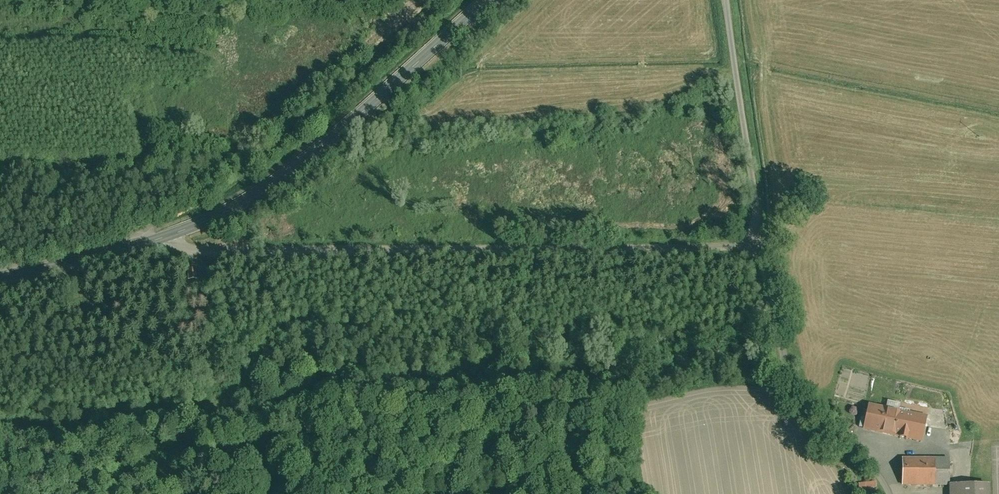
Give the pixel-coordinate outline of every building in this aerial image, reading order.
[(196,271),(186,271),(186,284),(197,283),(196,271)] [(923,418),(866,406),(860,432),(895,439),(895,441),(904,443),(904,441),(918,443),(923,418)] [(946,461),(900,460),(899,489),(946,490),(946,489),(946,461)] [(860,484),(860,493),(873,493),(873,483),(860,484)]
